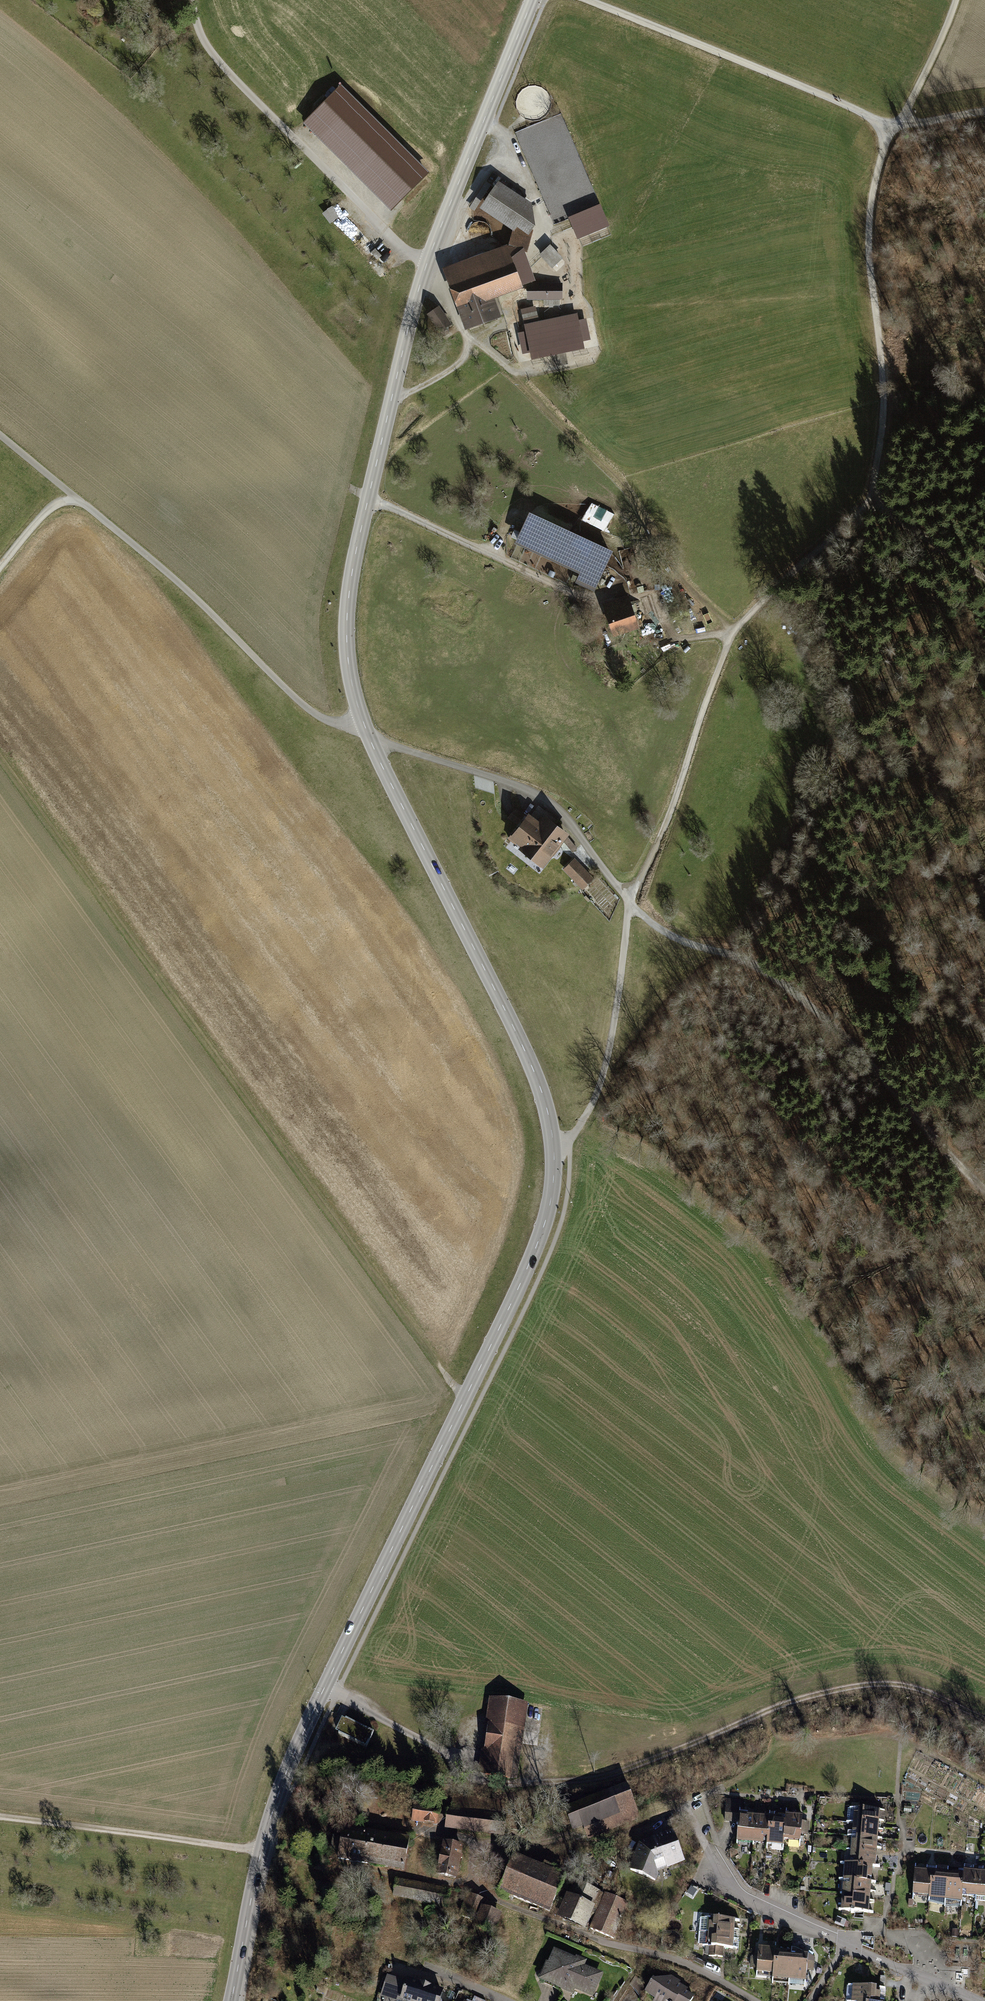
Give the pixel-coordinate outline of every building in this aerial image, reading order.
[(341,86),(303,124),(392,212),(430,175),(341,86)] [(480,206),(513,228),(508,245),(514,261),(528,250),(535,224),(536,223),(532,201),(499,179),(480,206)] [(486,183),(472,208),(477,210),(491,186),(486,183)] [(609,225),(600,203),(568,217),(577,239),(609,225)] [(549,243),(538,254),(551,267),(562,256),(549,243)] [(508,245),(444,268),(466,327),(501,315),(494,296),(523,286),(514,261),(508,245)] [(563,282),(528,282),(528,298),(563,298),(563,282)] [(437,305),(426,313),(440,332),(451,324),(437,305)] [(525,332),(518,333),(522,355),(529,353),(530,361),(585,349),(583,342),(591,341),(586,319),(578,321),(577,315),(538,323),(535,307),(521,310),(525,332)] [(540,517),(528,511),(514,542),(579,572),(574,582),(594,590),(612,550),(540,517)] [(628,594),(602,603),(612,636),(639,627),(628,594)] [(538,821),(528,813),(525,816),(515,808),(507,818),(517,826),(508,838),(520,846),(518,849),(542,869),(559,847),(567,857),(577,848),(567,837),(569,834),(544,814),(538,821)] [(593,878),(574,858),(562,869),(581,889),(593,878)] [(516,1781),(528,1703),(489,1697),(485,1726),(487,1726),(484,1750),(481,1749),(478,1775),(516,1781)] [(341,1718),(335,1731),(338,1733),(337,1734),(366,1747),(374,1732),(345,1718),(344,1719),(341,1718)] [(641,1819),(637,1811),(626,1784),(601,1794),(604,1801),(561,1818),(564,1827),(569,1825),(572,1832),(583,1828),(585,1833),(588,1841),(641,1819)] [(504,1837),(509,1802),(452,1795),(451,1809),(447,1809),(444,1830),(504,1837)] [(735,1847),(751,1848),(753,1820),(738,1819),(739,1815),(740,1802),(724,1801),(722,1824),(736,1826),(735,1847)] [(437,1826),(440,1806),(413,1802),(410,1822),(437,1826)] [(880,1815),(854,1813),(853,1827),(879,1830),(880,1815)] [(798,1846),(800,1819),(783,1818),(783,1822),(781,1845),(798,1846)] [(764,1849),(767,1821),(753,1820),(751,1848),(764,1849)] [(781,1845),(783,1822),(767,1821),(764,1849),(781,1850),(781,1845)] [(403,1872),(409,1839),(341,1827),(336,1861),(403,1872)] [(878,1841),(879,1830),(853,1827),(852,1839),(877,1841),(878,1841)] [(656,1881),(659,1876),(657,1871),(667,1867),(667,1868),(685,1861),(673,1830),(639,1844),(628,1870),(656,1881)] [(875,1854),(877,1841),(852,1839),(850,1839),(849,1852),(875,1854)] [(463,1846),(442,1842),(435,1876),(456,1880),(460,1860),(462,1860),(463,1856),(461,1855),(463,1846)] [(874,1869),(875,1854),(849,1852),(848,1867),(871,1869),(874,1869)] [(549,1913),(565,1875),(557,1872),(559,1868),(544,1862),(542,1866),(513,1854),(498,1892),(549,1913)] [(870,1886),(871,1869),(848,1867),(842,1867),(841,1884),(870,1886)] [(929,1901),(931,1876),(914,1874),(912,1900),(929,1901)] [(976,1902),(978,1876),(963,1874),(962,1878),(960,1901),(976,1902)] [(943,1904),(945,1877),(931,1876),(929,1901),(928,1902),(943,1904)] [(978,1876),(976,1902),(984,1903),(984,1876),(978,1876)] [(960,1901),(962,1878),(945,1877),(943,1904),(960,1905),(960,1901)] [(445,1908),(449,1889),(396,1879),(392,1897),(445,1908)] [(567,1895),(566,1895),(556,1918),(585,1931),(589,1920),(595,1907),(593,1907),(599,1892),(573,1881),(567,1895)] [(870,1886),(841,1884),(840,1898),(869,1901),(870,1886)] [(589,1920),(593,1921),(604,1894),(599,1892),(593,1907),(595,1907),(589,1920)] [(493,1934),(501,1914),(493,1910),(496,1904),(467,1893),(459,1915),(476,1922),(475,1927),(493,1934)] [(593,1921),(589,1929),(613,1939),(629,1903),(604,1893),(604,1894),(593,1921)] [(869,1901),(840,1898),(838,1914),(867,1917),(869,1901)] [(708,1915),(697,1914),(696,1934),(705,1935),(704,1940),(739,1941),(740,1923),(707,1921),(708,1915)] [(738,1954),(739,1941),(704,1940),(704,1949),(708,1949),(707,1959),(723,1960),(723,1953),(738,1954)] [(772,1947),(756,1946),(754,1979),(770,1980),(772,1954),(772,1947)] [(587,1961),(576,1956),(575,1958),(553,1949),(547,1963),(545,1962),(538,1981),(572,1995),(574,1990),(593,1998),(603,1973),(585,1965),(587,1961)] [(790,1955),(772,1954),(770,1980),(770,1984),(789,1985),(790,1955)] [(808,1956),(790,1955),(789,1985),(807,1986),(808,1956)] [(443,1990),(406,1979),(405,1982),(387,1976),(380,1998),(384,1999),(383,2000),(440,2000),(443,1990)] [(694,1997),(686,1992),(688,1989),(679,1984),(680,1982),(671,1976),(655,1980),(653,1979),(645,1994),(655,1999),(654,2000),(692,2000),(694,1997)] [(848,1985),(847,2000),(881,2000),(881,1993),(877,1993),(878,1988),(848,1985)]
